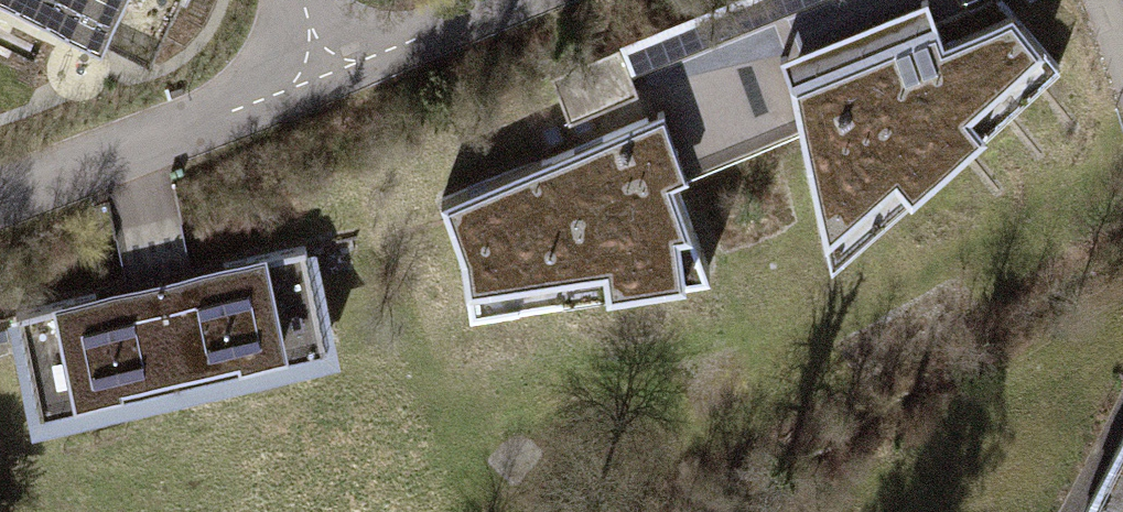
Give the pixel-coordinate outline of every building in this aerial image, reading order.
[(105,47),(126,0),(2,0),(105,47)] [(619,46),(631,74),(812,0),(725,0),(619,43),(619,46)] [(790,81),(937,20),(929,0),(915,0),(779,56),(790,81)] [(790,81),(830,257),(1058,66),(1004,0),(989,0),(937,20),(790,81)] [(631,74),(619,46),(548,74),(567,115),(535,127),(546,155),(441,199),(460,251),(469,305),(710,267),(631,74)] [(194,400),(347,362),(317,238),(163,276),(194,400)] [(40,438),(194,400),(163,276),(9,314),(40,438)] [(1084,511),(1122,511),(1122,438),(1084,511)]
